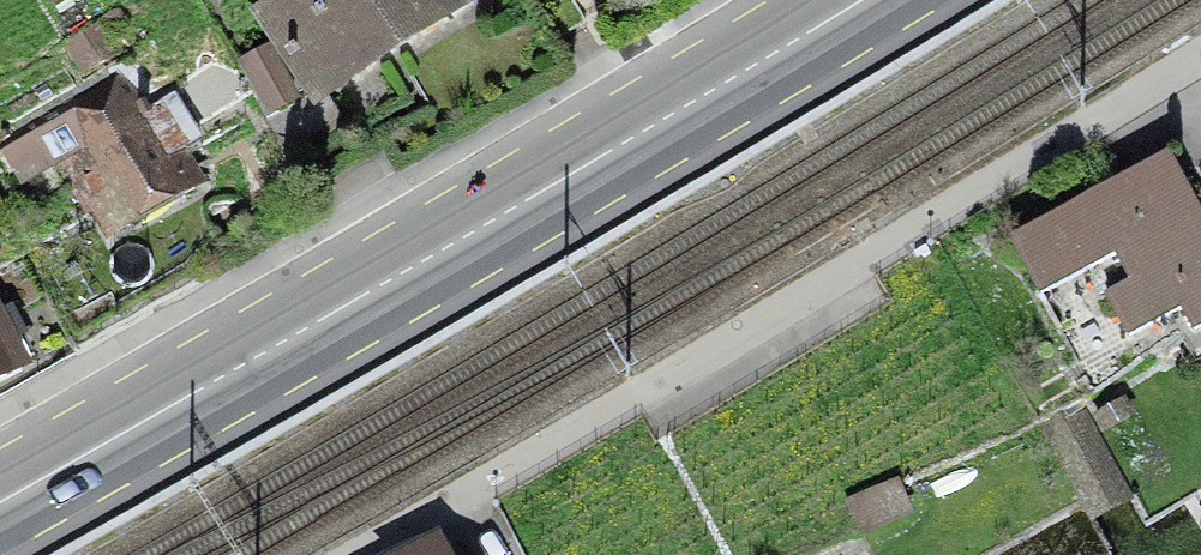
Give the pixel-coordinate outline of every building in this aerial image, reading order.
[(331,86),(466,0),(282,0),(278,3),(331,86)] [(83,1),(56,15),(84,66),(111,52),(103,37),(122,26),(113,11),(94,22),(83,1)] [(100,208),(114,234),(193,190),(178,164),(201,152),(171,99),(164,103),(120,79),(2,146),(22,180),(55,161),(85,216),(100,208)] [(269,125),(284,149),(337,116),(322,92),(269,125)] [(1042,294),(1118,253),(1132,278),(1107,292),(1130,335),(1183,306),(1196,329),(1200,327),(1200,208),(1170,152),(1012,238),(1042,294)] [(21,371),(0,330),(0,381),(21,371)] [(1040,424),(1083,502),(1129,477),(1085,399),(1040,424)] [(433,544),(412,554),(439,554),(433,544)]
